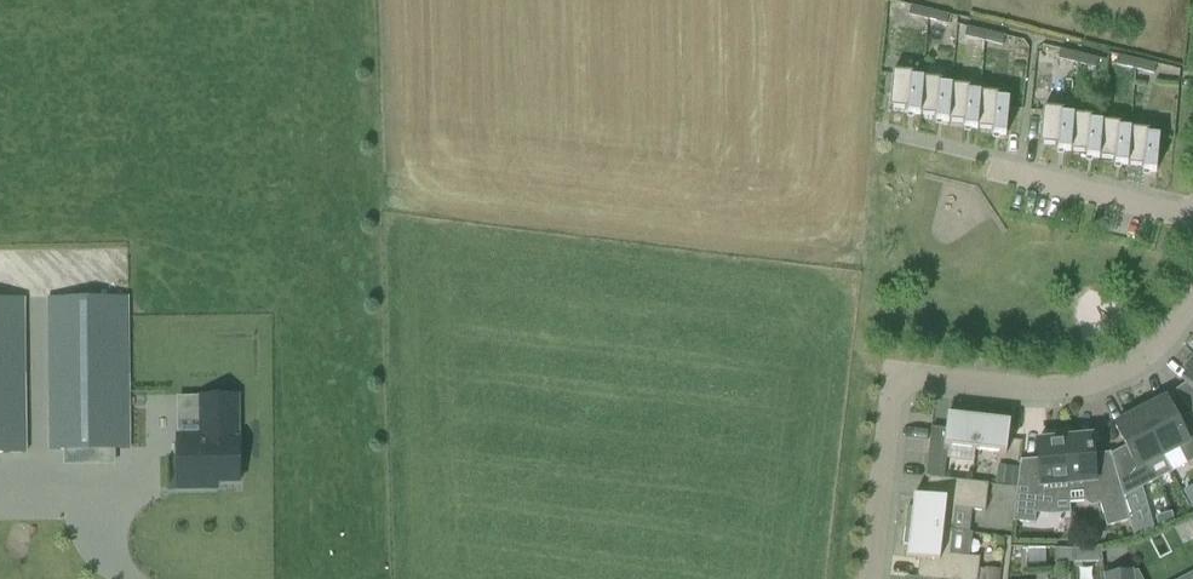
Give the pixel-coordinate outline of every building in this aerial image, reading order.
[(908,16),(927,20),(929,11),(910,6),(908,16)] [(927,20),(946,25),(948,15),(929,11),(927,20)] [(964,37),(983,42),(986,32),(967,28),(964,37)] [(983,42),(1002,46),(1005,37),(986,32),(983,42)] [(1058,60),(1077,64),(1079,55),(1060,50),(1058,60)] [(1077,64),(1096,69),(1098,59),(1079,55),(1077,64)] [(1115,66),(1134,70),(1137,60),(1118,56),(1115,66)] [(1134,70),(1153,75),(1155,65),(1137,60),(1134,70)] [(908,115),(921,116),(921,115),(924,79),(912,78),(913,74),(893,72),(890,108),(908,110),(908,115)] [(973,75),(972,85),(980,86),(981,75),(973,75)] [(936,122),(949,123),(949,122),(952,86),(941,85),(941,81),(924,79),(921,115),(936,117),(936,122)] [(965,129),(978,130),(978,129),(981,93),(969,92),(970,88),(952,86),(949,122),(965,124),(965,129)] [(993,135),(1006,137),(1010,100),(998,98),(998,95),(981,93),(978,129),(994,131),(993,135)] [(1058,151),(1071,152),(1074,116),(1074,115),(1063,114),(1063,110),(1044,109),(1040,145),(1058,146),(1058,151)] [(1086,158),(1099,159),(1103,123),(1103,122),(1091,121),(1091,117),(1074,116),(1071,152),(1087,153),(1086,158)] [(1115,165),(1128,166),(1131,130),(1131,129),(1120,128),(1120,124),(1103,123),(1099,159),(1115,160),(1115,165)] [(1143,172),(1156,173),(1160,136),(1148,135),(1148,131),(1131,130),(1128,166),(1144,167),(1143,172)] [(128,297),(48,298),(50,450),(65,450),(117,449),(130,448),(129,398),(129,387),(128,297)] [(26,453),(24,299),(0,299),(0,454),(26,453)] [(1184,369),(1189,373),(1185,377),(1185,384),(1192,391),(1192,359),(1184,369)] [(201,433),(178,433),(178,444),(178,490),(203,489),(203,483),(240,483),(239,440),(238,440),(238,397),(200,397),(201,433)] [(1138,409),(1164,459),(1179,451),(1187,465),(1192,461),(1192,415),(1192,414),(1178,421),(1167,400),(1154,406),(1152,402),(1139,409),(1138,409)] [(1126,447),(1111,455),(1123,498),(1156,481),(1171,473),(1164,459),(1138,409),(1126,415),(1128,420),(1115,426),(1126,447)] [(944,447),(975,451),(979,418),(948,414),(944,447)] [(975,451),(1007,454),(1010,422),(979,418),(975,451)] [(1013,522),(1035,525),(1036,512),(1049,513),(1054,510),(1055,494),(1070,493),(1065,435),(1065,433),(1046,435),(1047,441),(1038,442),(1039,460),(1035,460),(1034,466),(1021,464),(1022,460),(1020,461),(1013,522)] [(1100,502),(1107,528),(1130,521),(1123,498),(1111,455),(1110,453),(1109,453),(1110,458),(1098,461),(1096,455),(1092,455),(1091,437),(1080,438),(1079,433),(1065,435),(1070,493),(1084,492),(1087,501),(1092,505),(1100,502)] [(943,480),(943,479),(946,454),(929,452),(926,478),(929,478),(943,480)] [(997,466),(995,485),(1011,487),(1013,468),(997,466)] [(906,526),(953,532),(955,509),(985,513),(988,485),(944,480),(929,478),(927,497),(914,496),(913,508),(908,508),(906,526)] [(917,578),(977,578),(980,559),(950,555),(953,532),(906,526),(903,545),(908,546),(907,558),(919,560),(917,578)] [(1046,550),(1028,550),(1028,566),(1046,566),(1046,550)] [(978,578),(999,578),(1000,571),(979,568),(978,578)]
